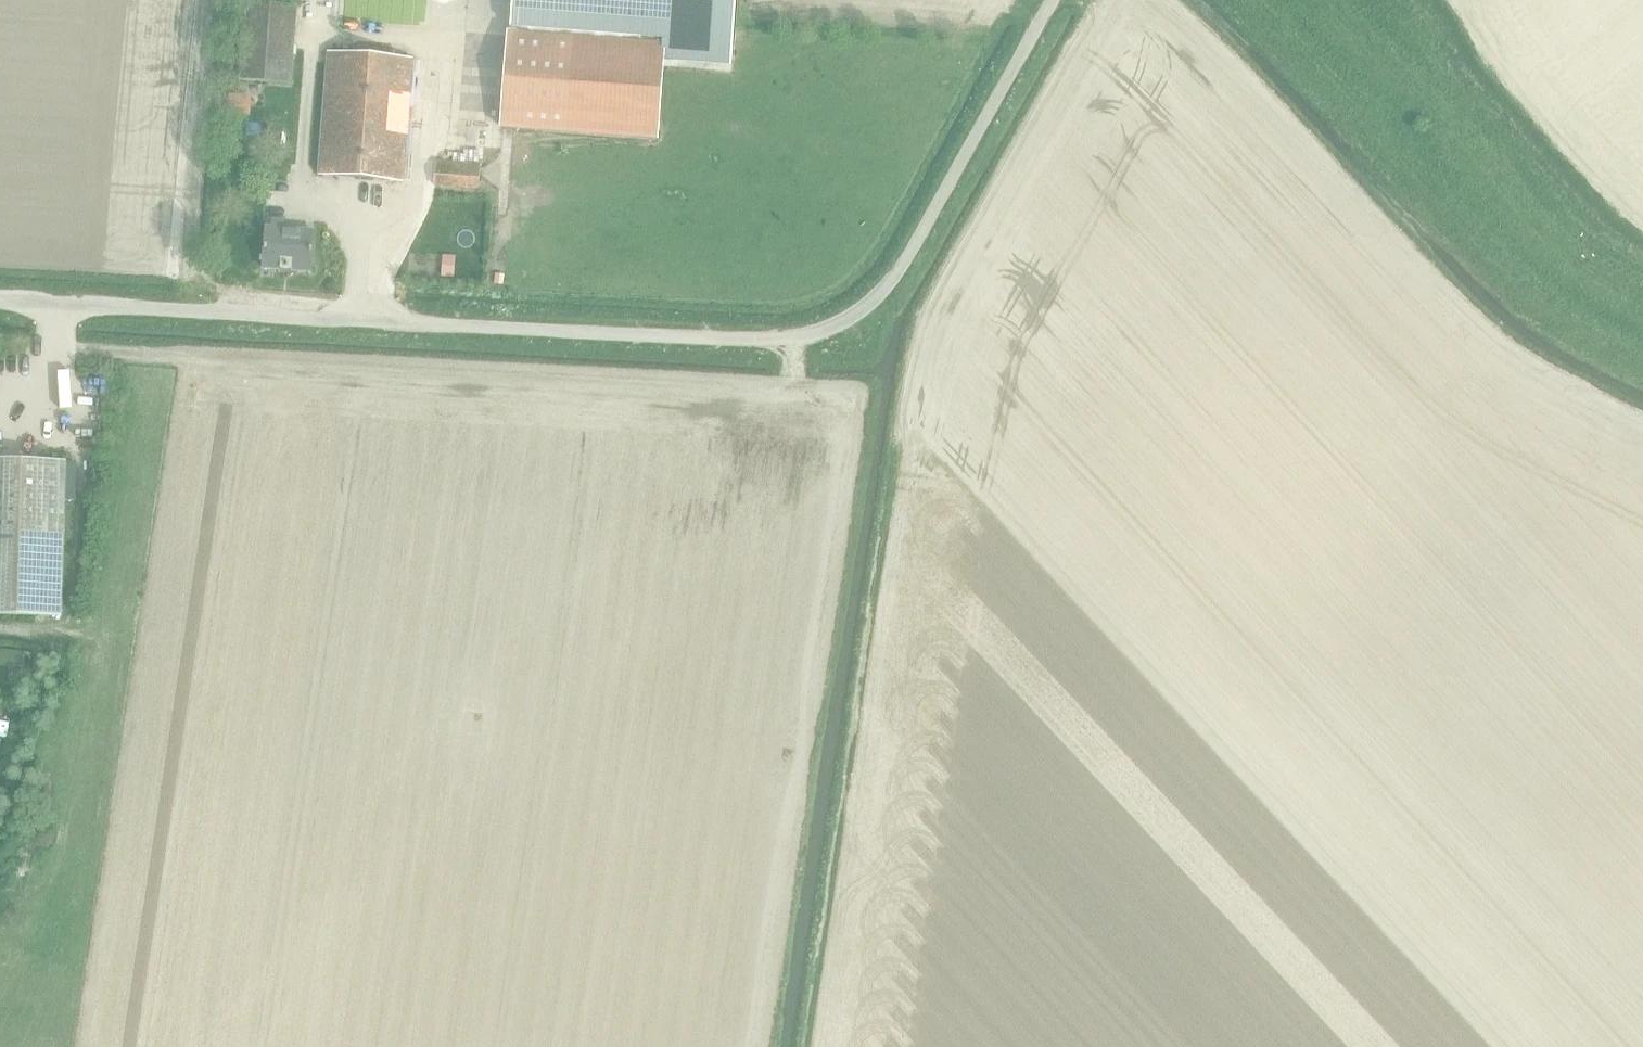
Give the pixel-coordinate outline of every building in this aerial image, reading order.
[(736,0),(511,0),(509,30),(512,30),(665,43),(665,38),(732,43),(736,0)] [(238,79),(291,82),(295,4),(243,1),(238,79)] [(504,127),(657,139),(665,43),(512,30),(504,127)] [(319,170),(405,178),(415,55),(330,47),(319,170)] [(427,182),(480,186),(482,162),(428,159),(427,182)] [(263,267),(311,271),(314,231),(266,228),(263,267)] [(61,622),(66,461),(0,459),(0,620),(61,622)]
